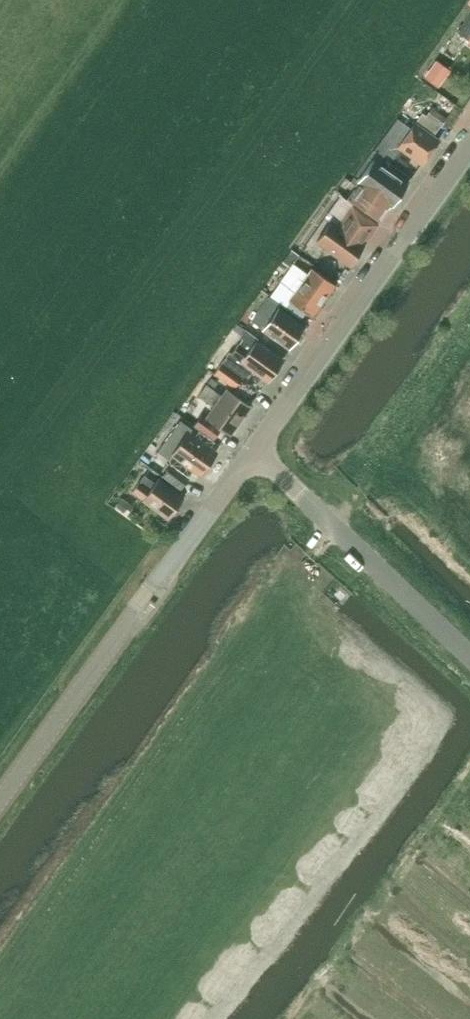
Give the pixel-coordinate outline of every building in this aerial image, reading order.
[(459,33),(469,40),(469,18),(459,33)] [(458,37),(449,50),(458,56),(467,43),(458,37)] [(451,70),(437,60),(425,77),(439,87),(451,70)] [(422,113),(411,129),(397,119),(374,151),(391,163),(400,149),(422,164),(439,140),(433,136),(440,126),(446,118),(431,108),(426,115),(422,113)] [(392,206),(407,185),(386,170),(391,163),(373,151),(355,175),(360,178),(355,185),(357,187),(352,195),(348,199),(378,220),(390,204),(392,206)] [(368,236),(371,235),(375,230),(375,227),(377,225),(352,207),(338,227),(330,222),(316,241),(350,265),(364,246),(363,245),(368,236)] [(317,312),(320,307),(320,304),(334,284),(313,269),(295,294),(280,284),(272,296),(287,307),(285,308),(301,319),(306,313),(311,316),(314,313),(317,312)] [(260,308),(251,320),(262,328),(263,329),(262,329),(289,348),(295,339),(298,338),(302,333),(302,329),(304,327),(278,308),(280,305),(268,297),(260,308)] [(241,335),(245,330),(238,324),(234,330),(241,335)] [(258,339),(245,330),(241,335),(240,337),(243,339),(231,355),(229,353),(214,373),(235,388),(242,378),(246,381),(253,370),(268,381),(282,361),(256,342),(258,339)] [(229,435),(250,405),(228,389),(223,396),(206,384),(198,396),(214,408),(207,418),(229,435)] [(201,416),(194,425),(213,440),(220,430),(201,416)] [(200,475),(217,452),(188,431),(191,428),(180,420),(176,426),(158,451),(169,459),(172,455),(200,475)] [(171,465),(163,476),(180,489),(189,478),(171,465)] [(143,478),(133,491),(144,499),(143,500),(168,519),(183,499),(157,480),(154,485),(143,478)]
